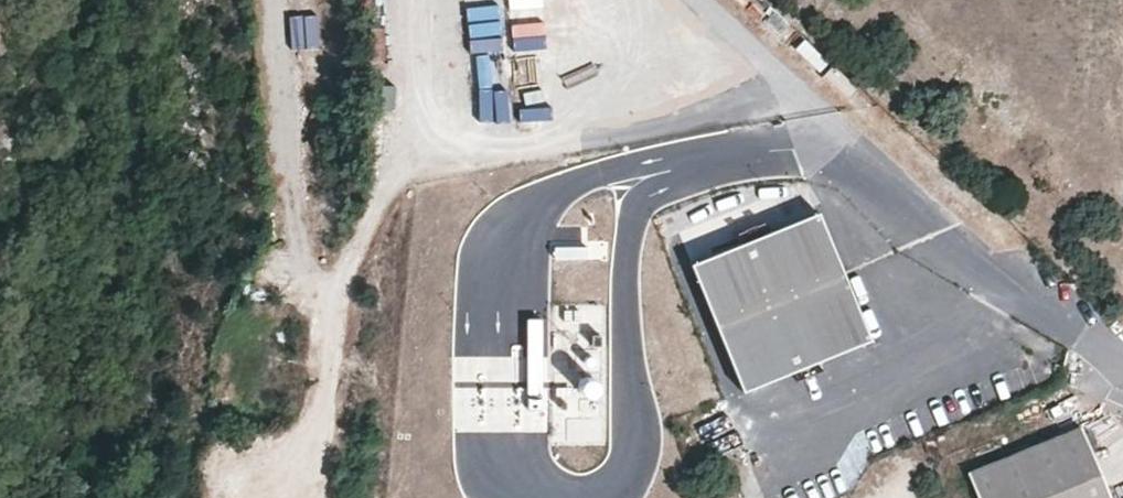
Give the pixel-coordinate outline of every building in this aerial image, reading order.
[(735,243),(688,263),(741,388),(788,368),(814,357),(864,336),(811,211),(761,232),(735,243)] [(731,233),(735,243),(761,232),(757,222),(731,233)] [(788,368),(793,378),(818,368),(814,357),(788,368)] [(1082,426),(969,470),(980,497),(1110,497),(1082,426)]
